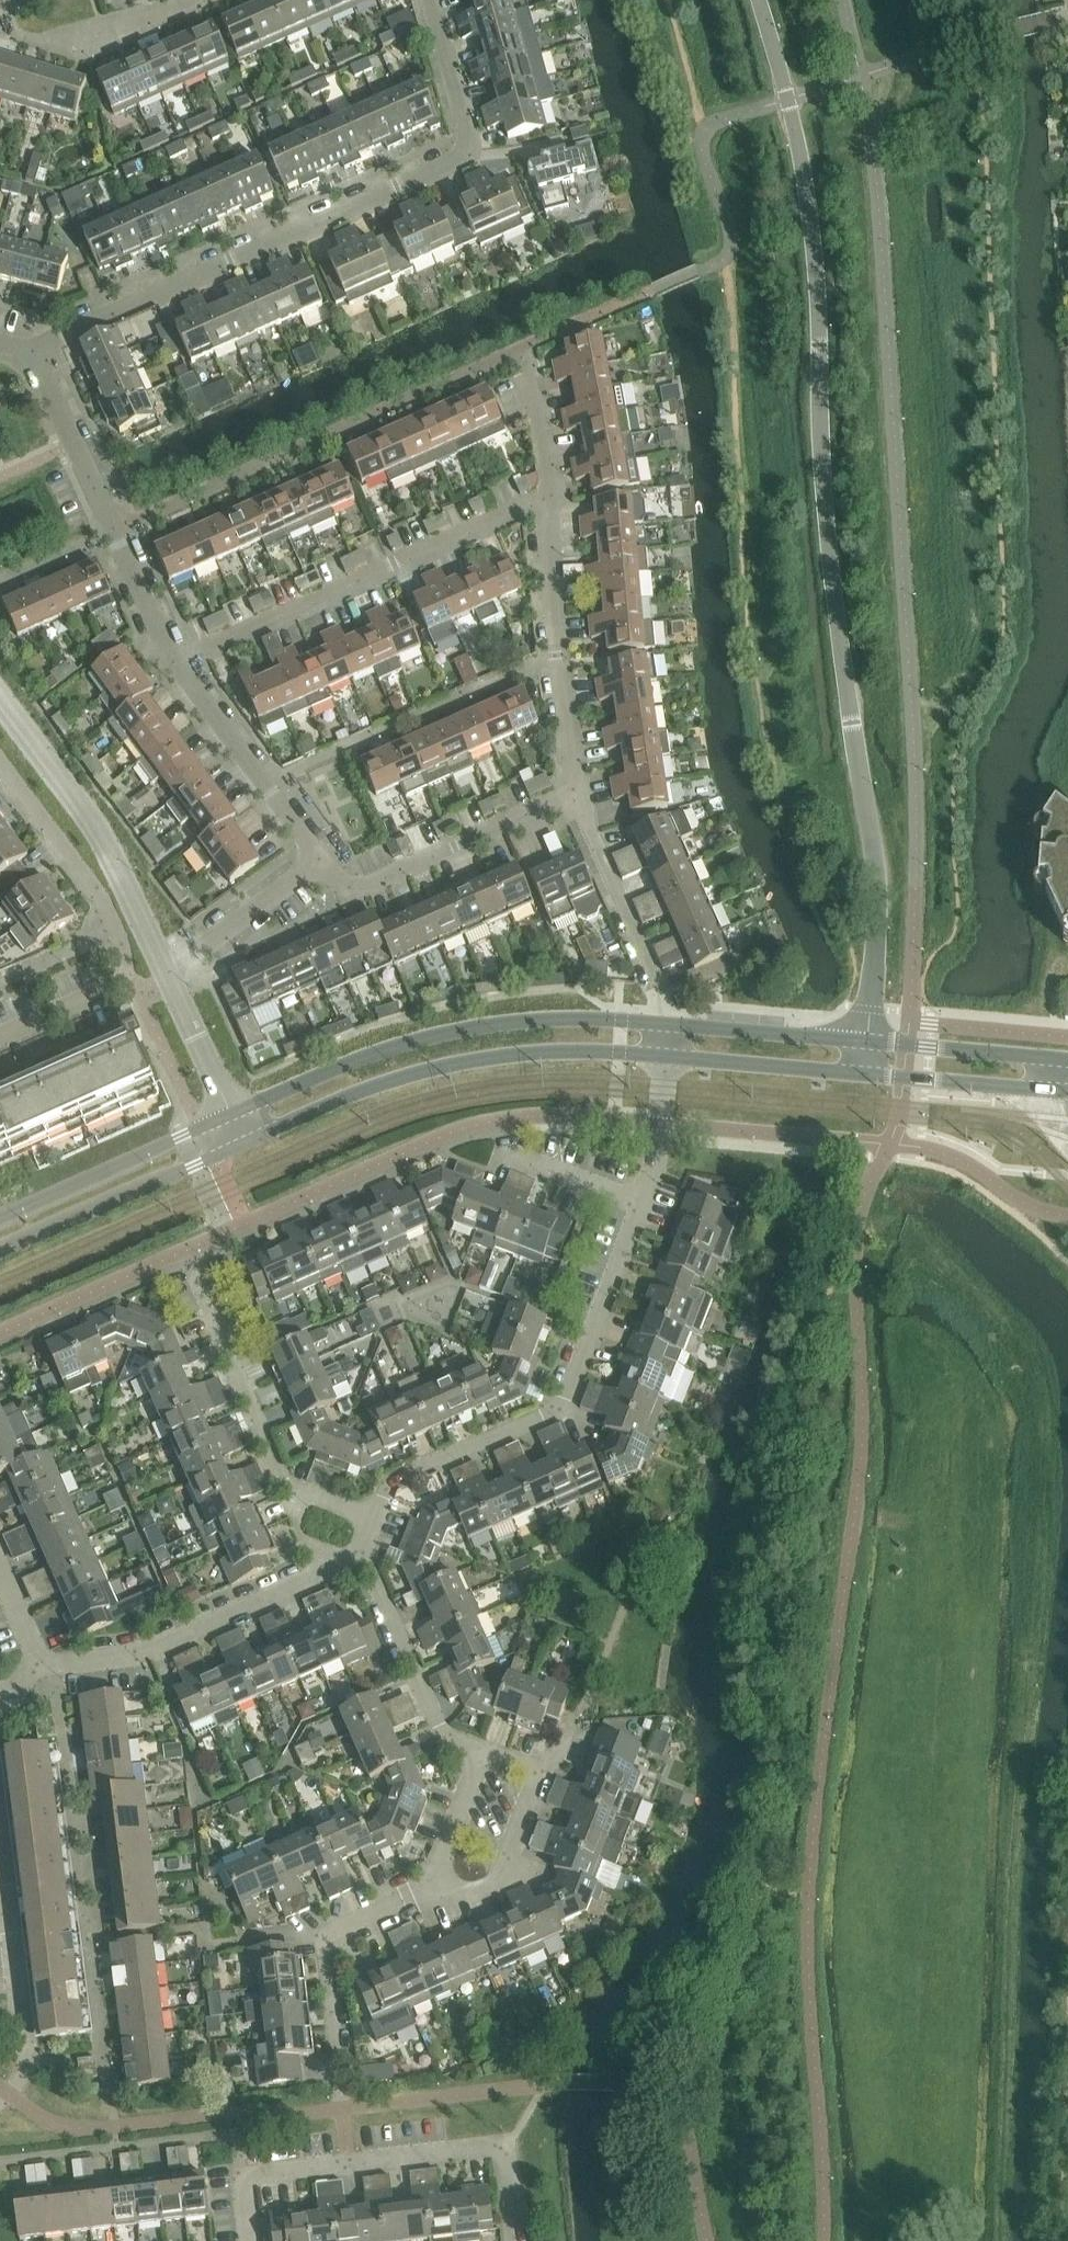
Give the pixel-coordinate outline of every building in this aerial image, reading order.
[(269,2),(286,40),(309,30),(296,0),(275,0),(269,2)] [(323,0),(296,0),(309,30),(332,20),(323,0)] [(332,20),(354,10),(350,0),(323,0),(332,20)] [(354,10),(376,0),(350,0),(354,10)] [(511,0),(484,0),(471,4),(474,15),(457,20),(460,31),(515,16),(511,0)] [(269,2),(247,13),(263,50),(286,40),(269,2)] [(480,35),(484,49),(535,35),(528,12),(515,16),(460,31),(463,40),(480,35)] [(263,50),(247,13),(223,23),(240,61),(263,50)] [(190,38),(207,75),(231,65),(214,27),(190,38)] [(393,33),(397,41),(409,36),(405,27),(393,33)] [(397,41),(393,33),(380,38),(384,47),(397,41)] [(535,35),(484,49),(487,60),(470,65),(473,76),(541,58),(535,35)] [(190,38),(167,48),(184,85),(207,75),(190,38)] [(416,51),(412,41),(401,45),(406,55),(416,51)] [(347,53),(351,62),(363,56),(359,47),(347,53)] [(145,58),(161,96),(184,85),(167,48),(145,58)] [(351,62),(347,53),(334,59),(338,67),(351,62)] [(3,101),(15,62),(0,57),(0,100),(3,101)] [(145,58),(122,68),(139,106),(161,96),(145,58)] [(547,80),(541,58),(473,76),(475,85),(492,80),(496,95),(547,80)] [(360,64),(364,74),(373,70),(369,60),(360,64)] [(39,69),(15,62),(3,101),(27,108),(39,69)] [(364,74),(360,64),(351,67),(356,77),(364,74)] [(139,106),(122,68),(98,79),(115,116),(139,106)] [(301,73),(305,82),(318,76),(314,68),(301,73)] [(27,108),(51,115),(62,76),(39,69),(27,108)] [(305,82),(301,73),(289,79),(293,88),(305,82)] [(62,76),(51,115),(76,123),(88,83),(62,76)] [(317,83),(321,93),(330,89),(326,79),(317,83)] [(482,111),(486,122),(540,107),(554,103),(547,80),(496,95),(499,106),(482,111)] [(321,93),(317,83),(308,86),(313,97),(321,93)] [(399,94),(415,130),(428,124),(431,131),(440,127),(421,84),(399,94)] [(253,95),(257,104),(269,98),(265,89),(253,95)] [(399,94),(378,104),(397,147),(405,143),(402,136),(415,130),(399,94)] [(235,103),(239,111),(252,106),(248,97),(235,103)] [(274,102),(278,112),(287,108),(282,98),(274,102)] [(278,112),(274,102),(265,106),(270,116),(278,112)] [(356,113),(372,149),(385,144),(388,151),(397,147),(378,104),(356,113)] [(540,107),(486,122),(488,131),(505,126),(509,139),(546,128),(540,107)] [(199,119),(203,127),(216,122),(212,113),(199,119)] [(335,123),(354,166),(362,162),(359,155),(372,149),(356,113),(335,123)] [(203,127),(199,119),(187,124),(191,133),(203,127)] [(217,127),(222,137),(231,133),(226,123),(217,127)] [(354,166),(335,123),(313,133),(329,169),(342,163),(345,170),(354,166)] [(222,137),(217,127),(209,131),(214,141),(222,137)] [(587,129),(571,133),(574,144),(590,140),(587,129)] [(153,139),(157,148),(170,142),(166,133),(153,139)] [(292,142),(311,185),(319,181),(316,174),(329,169),(313,133),(292,142)] [(157,148),(153,139),(141,145),(145,153),(157,148)] [(174,146),(179,156),(188,152),(183,142),(174,146)] [(311,185),(292,142),(270,152),(286,188),(299,182),(302,189),(311,185)] [(179,156),(174,146),(166,150),(171,160),(179,156)] [(536,177),(546,214),(569,208),(563,185),(575,182),(573,176),(586,173),(579,148),(542,158),(543,163),(533,166),(529,169),(528,171),(529,173),(530,175),(531,177),(536,177)] [(31,168),(40,171),(44,157),(35,155),(31,168)] [(235,167),(254,210),(263,206),(260,199),(274,194),(258,157),(235,167)] [(131,165),(136,175),(145,171),(140,161),(131,165)] [(136,175),(131,165),(123,169),(127,179),(136,175)] [(235,167),(214,177),(230,213),(243,207),(246,214),(254,210),(235,167)] [(40,171),(31,168),(27,181),(36,184),(40,171)] [(475,176),(503,240),(527,229),(523,221),(533,217),(516,179),(505,184),(504,182),(492,187),(485,171),(475,176)] [(450,208),(467,246),(479,241),(482,249),(503,240),(475,176),(465,180),(473,196),(460,202),(461,204),(450,208)] [(230,213),(214,177),(192,187),(211,230),(220,226),(217,219),(230,213)] [(88,185),(93,195),(102,190),(97,180),(88,185)] [(2,192),(12,195),(15,184),(5,181),(2,192)] [(15,184),(12,195),(21,197),(23,186),(15,184)] [(93,195),(88,185),(80,188),(84,198),(93,195)] [(171,196),(187,232),(200,226),(203,233),(211,230),(192,187),(171,196)] [(171,196),(149,206),(168,249),(177,245),(174,238),(187,232),(171,196)] [(47,203),(51,213),(61,209),(57,198),(47,203)] [(419,201),(410,205),(433,257),(454,247),(456,251),(467,246),(450,208),(440,213),(439,211),(426,217),(419,201)] [(385,237),(402,275),(414,270),(412,266),(433,257),(410,205),(400,209),(407,225),(395,231),(396,233),(385,237)] [(149,206),(128,215),(144,251),(157,246),(160,253),(168,249),(149,206)] [(61,209),(51,213),(54,220),(64,216),(61,209)] [(106,225),(125,268),(134,264),(131,257),(144,251),(128,215),(106,225)] [(125,268),(106,225),(84,235),(100,271),(114,265),(117,272),(125,268)] [(402,275),(385,237),(375,242),(374,240),(361,245),(354,229),(344,234),(373,297),(397,287),(393,279),(402,275)] [(373,297),(344,234),(335,238),(342,254),(330,260),(331,262),(320,266),(336,305),(348,299),(352,307),(373,297)] [(23,245),(1,239),(0,241),(0,280),(13,283),(23,245)] [(23,245),(13,283),(25,286),(23,294),(34,297),(46,251),(23,245)] [(46,251),(34,297),(43,299),(45,292),(59,295),(69,257),(46,251)] [(277,264),(300,316),(323,306),(307,270),(294,275),(287,259),(277,264)] [(263,289),(279,325),(300,316),(277,264),(268,268),(275,284),(263,289)] [(244,279),(234,283),(257,335),(279,325),(263,289),(251,295),(244,279)] [(232,303),(220,309),(236,344),(257,335),(234,283),(225,287),(232,303)] [(236,344),(220,309),(208,314),(201,298),(191,302),(214,354),(236,344)] [(214,354),(191,302),(182,306),(189,322),(177,328),(192,364),(214,354)] [(157,329),(161,339),(171,334),(167,324),(157,329)] [(80,362),(85,373),(128,354),(117,330),(81,346),(87,359),(80,362)] [(171,334),(161,339),(170,360),(180,355),(171,334)] [(554,363),(556,373),(606,364),(602,338),(567,345),(569,360),(554,363)] [(296,352),(303,371),(324,363),(317,345),(296,352)] [(128,354),(85,373),(89,381),(96,378),(102,391),(138,375),(128,354)] [(573,381),(576,395),(611,388),(606,364),(556,373),(558,384),(573,381)] [(176,372),(180,381),(190,377),(186,367),(176,372)] [(99,405),(104,416),(147,396),(138,375),(102,391),(106,402),(99,405)] [(190,377),(180,381),(183,389),(193,384),(190,377)] [(622,386),(611,388),(576,395),(579,409),(563,412),(565,422),(626,411),(622,386)] [(507,433),(502,422),(487,390),(463,401),(483,444),(507,433)] [(147,396),(104,416),(108,424),(115,421),(120,433),(134,427),(140,439),(162,429),(156,417),(147,396)] [(441,411),(460,454),(483,444),(463,401),(441,411)] [(418,421),(437,464),(440,463),(443,464),(451,461),(452,458),(460,454),(441,411),(418,421)] [(631,436),(626,411),(565,422),(567,433),(582,430),(585,444),(631,436)] [(437,464),(418,421),(395,431),(414,475),(437,464)] [(372,441),(387,474),(392,485),(414,475),(395,431),(372,441)] [(635,460),(631,436),(585,444),(588,458),(572,461),(574,472),(635,460)] [(387,474),(372,441),(348,452),(363,484),(387,474)] [(635,460),(574,472),(576,482),(592,479),(594,494),(640,486),(635,460)] [(316,478),(331,511),(355,500),(341,468),(316,478)] [(294,488),(313,531),(336,521),(331,511),(316,478),(294,488)] [(532,491),(527,478),(516,484),(521,496),(532,491)] [(313,531),(294,488),(271,499),(290,541),(313,531)] [(480,499),(486,511),(497,506),(491,494),(480,499)] [(582,530),(633,525),(644,524),(644,522),(646,519),(645,504),(642,501),(642,498),(596,502),(597,518),(581,519),(582,530)] [(248,509),(263,541),(267,551),(290,541),(271,499),(248,509)] [(486,511),(480,499),(469,504),(475,516),(486,511)] [(263,541),(248,509),(225,519),(240,551),(263,541)] [(435,520),(440,532),(451,527),(446,515),(435,520)] [(225,519),(202,529),(217,561),(240,551),(225,519)] [(440,532),(435,520),(424,525),(429,537),(440,532)] [(633,525),(582,530),(583,540),(599,539),(600,553),(635,550),(633,525)] [(180,539),(194,572),(217,561),(202,529),(180,539)] [(388,540),(393,552),(404,547),(399,535),(388,540)] [(194,572),(180,539),(156,550),(170,582),(194,572)] [(636,551),(635,550),(600,553),(602,567),(586,569),(587,579),(638,575),(638,576),(650,575),(647,550),(636,551)] [(487,551),(478,555),(498,602),(522,592),(519,583),(524,581),(525,576),(523,571),(518,569),(513,571),(508,559),(494,565),(487,551)] [(352,556),(357,568),(368,564),(363,552),(352,556)] [(461,580),(476,612),(481,626),(495,619),(497,623),(506,620),(498,602),(478,555),(468,559),(475,574),(461,580)] [(357,568),(352,556),(341,561),(346,573),(357,568)] [(73,575),(87,607),(112,596),(97,564),(73,575)] [(432,576),(453,623),(476,612),(461,580),(448,586),(442,571),(432,576)] [(306,577),(311,589),(322,584),(317,572),(306,577)] [(50,585),(65,617),(87,607),(73,575),(50,585)] [(603,588),(605,603),(640,600),(638,576),(638,575),(587,579),(588,590),(603,588)] [(453,623),(432,576),(422,580),(429,594),(415,601),(429,633),(453,623)] [(311,589),(306,577),(295,582),(300,594),(311,589)] [(27,595),(42,627),(65,617),(50,585),(27,595)] [(260,597),(266,609),(277,604),(271,592),(260,597)] [(42,627),(27,595),(4,605),(18,638),(42,627)] [(266,609),(260,597),(249,602),(255,614),(266,609)] [(642,625),(640,600),(605,603),(606,617),(590,619),(591,629),(642,625)] [(376,613),(397,660),(421,649),(407,617),(393,623),(386,608),(376,613)] [(215,618),(220,630),(231,625),(226,613),(215,618)] [(397,660),(376,613),(367,617),(374,631),(360,637),(374,670),(397,660)] [(220,630),(215,618),(204,622),(209,635),(220,630)] [(609,654),(645,650),(656,649),(654,624),(642,625),(591,629),(592,640),(608,638),(609,654)] [(341,629),(331,633),(352,680),(374,670),(360,637),(347,643),(341,629)] [(101,638),(109,649),(119,641),(111,631),(101,638)] [(314,658),(329,690),(352,680),(331,633),(321,637),(328,652),(314,658)] [(285,653),(277,635),(263,641),(277,674),(269,678),(288,721),(310,710),(285,653)] [(109,649),(101,638),(92,645),(100,656),(109,649)] [(285,653),(310,710),(333,700),(329,690),(314,658),(301,664),(295,649),(285,653)] [(94,672),(110,694),(139,673),(122,651),(94,672)] [(458,660),(469,685),(481,680),(470,654),(458,660)] [(597,682),(599,692),(649,684),(658,683),(654,657),(645,658),(610,664),(613,679),(597,682)] [(60,669),(68,679),(78,672),(70,661),(60,669)] [(68,679),(60,669),(51,675),(53,678),(59,686),(68,679)] [(288,721),(269,678),(256,684),(249,669),(239,674),(266,736),(290,726),(287,721),(288,721)] [(125,715),(147,697),(153,693),(139,673),(110,694),(98,704),(111,721),(115,718),(116,719),(124,713),(125,715)] [(45,696),(59,686),(53,678),(36,690),(42,698),(45,696)] [(616,700),(618,714),(653,709),(649,684),(599,692),(600,702),(616,700)] [(500,703),(514,735),(539,724),(524,692),(500,703)] [(124,745),(161,717),(147,697),(125,715),(124,713),(116,719),(108,724),(124,745)] [(500,703),(477,713),(492,745),(514,735),(500,703)] [(605,731),(606,741),(657,734),(653,709),(618,714),(620,729),(605,731)] [(52,721),(60,732),(70,724),(62,713),(52,721)] [(492,745),(477,713),(454,723),(469,755),(492,745)] [(124,745),(139,765),(176,737),(161,717),(124,745)] [(469,755),(454,723),(431,733),(452,778),(475,768),(469,755)] [(70,724),(60,732),(66,740),(77,732),(70,724)] [(408,743),(429,789),(452,778),(431,733),(408,743)] [(657,734),(606,741),(608,752),(623,749),(626,764),(661,758),(657,734)] [(163,780),(192,758),(176,737),(139,765),(136,767),(151,787),(162,778),(163,780)] [(386,754),(400,786),(401,786),(406,799),(429,789),(408,743),(386,754)] [(82,761),(90,772),(100,764),(92,754),(82,761)] [(400,786),(386,754),(362,764),(377,796),(400,786)] [(163,780),(177,799),(206,777),(192,758),(163,780)] [(612,780),(614,791),(665,783),(661,758),(626,764),(628,778),(612,780)] [(100,764),(90,772),(96,781),(106,773),(100,764)] [(535,781),(540,793),(552,788),(546,776),(535,781)] [(206,777),(177,799),(167,806),(182,827),(192,819),(193,820),(222,799),(206,777)] [(540,793),(535,781),(524,786),(530,798),(540,793)] [(665,783),(614,791),(615,801),(631,799),(633,814),(669,809),(665,783)] [(111,802),(119,812),(130,805),(122,794),(111,802)] [(489,802),(495,814),(506,808),(501,796),(489,802)] [(193,820),(206,838),(208,840),(230,823),(236,818),(222,799),(193,820)] [(495,814),(489,802),(479,806),(484,818),(495,814)] [(1056,803),(1044,821),(1051,826),(1047,839),(1043,838),(1039,880),(1048,881),(1051,894),(1047,896),(1065,933),(1067,932),(1067,811),(1056,803)] [(130,805),(119,812),(126,821),(136,813),(130,805)] [(618,869),(681,840),(693,835),(683,811),(633,833),(639,846),(613,857),(618,869)] [(444,822),(449,834),(460,829),(455,817),(444,822)] [(13,835),(0,818),(0,844),(13,835)] [(449,834),(444,822),(433,827),(438,839),(449,834)] [(208,840),(206,838),(200,843),(192,850),(207,870),(216,864),(216,865),(245,844),(230,823),(208,840)] [(141,842),(149,853),(160,845),(151,834),(141,842)] [(21,877),(13,866),(28,856),(13,835),(0,844),(0,893),(21,877)] [(397,843),(403,855),(414,850),(409,838),(397,843)] [(692,863),(682,841),(681,840),(618,869),(623,880),(649,869),(654,880),(692,863)] [(245,844),(216,865),(231,885),(260,863),(245,844)] [(160,845),(149,853),(155,861),(166,853),(160,845)] [(602,909),(596,895),(579,857),(555,868),(576,916),(578,920),(581,919),(588,921),(597,917),(600,911),(602,909)] [(692,863),(654,880),(659,891),(633,903),(638,915),(702,886),(692,863)] [(494,878),(511,916),(534,906),(518,868),(494,878)] [(552,927),(576,916),(555,868),(531,878),(552,927)] [(0,893),(0,899),(5,905),(4,906),(20,927),(59,898),(43,876),(29,887),(21,877),(0,893)] [(511,916),(494,878),(471,889),(487,926),(511,916)] [(164,887),(173,898),(183,890),(175,879),(164,887)] [(712,909),(702,886),(638,915),(643,926),(669,915),(674,926),(712,909)] [(487,926),(471,889),(448,899),(465,937),(487,926)] [(183,890),(173,898),(179,906),(189,898),(183,890)] [(59,898),(20,927),(11,933),(26,954),(74,918),(59,898)] [(425,909),(442,947),(465,937),(448,899),(425,909)] [(425,909),(402,919),(419,957),(442,947),(425,909)] [(712,909),(674,926),(679,937),(653,949),(658,960),(722,932),(712,909)] [(374,915),(350,926),(372,975),(394,966),(389,954),(390,953),(379,929),(381,929),(374,915)] [(402,919),(381,929),(379,929),(390,953),(389,954),(394,966),(395,968),(419,957),(402,919)] [(372,975),(350,926),(327,936),(349,986),(372,975)] [(722,932),(658,960),(664,972),(689,960),(694,972),(686,975),(694,993),(747,969),(740,951),(732,955),(722,932)] [(326,996),(349,986),(327,936),(304,946),(321,984),(326,996)] [(282,956),(298,994),(321,984),(304,946),(282,956)] [(282,956),(259,966),(276,1004),(298,994),(282,956)] [(585,974),(597,975),(598,963),(586,963),(585,974)] [(598,963),(597,975),(608,976),(609,964),(598,963)] [(276,1004),(259,966),(235,977),(238,984),(222,991),(249,1051),(266,1044),(253,1014),(276,1004)] [(538,978),(539,990),(565,988),(564,976),(538,978)] [(539,990),(538,978),(527,979),(528,991),(539,990)] [(486,985),(488,996),(499,994),(497,983),(486,985)] [(488,996),(486,985),(475,987),(477,998),(488,996)] [(435,995),(438,1006),(449,1003),(447,992),(435,995)] [(438,1006),(435,995),(425,997),(427,1008),(438,1006)] [(387,1008),(390,1019),(401,1016),(398,1005),(387,1008)] [(390,1019),(387,1008),(376,1011),(380,1022),(390,1019)] [(30,1148),(158,1091),(155,1085),(137,1044),(143,1042),(133,1019),(120,1025),(129,1046),(100,1059),(97,1052),(95,1053),(98,1060),(64,1075),(61,1068),(59,1069),(62,1076),(28,1091),(25,1084),(23,1085),(26,1092),(0,1103),(0,1161),(30,1148)] [(339,1025),(344,1036),(354,1031),(350,1021),(339,1025)] [(344,1036),(339,1025),(329,1029),(334,1040),(344,1036)] [(294,1044),(298,1055),(309,1050),(304,1040),(294,1044)] [(298,1055),(294,1044),(283,1049),(288,1059),(298,1055)] [(471,1184),(475,1171),(458,1165),(454,1176),(443,1172),(415,1184),(428,1212),(444,1205),(459,1211),(470,1184),(471,1184)] [(453,1225),(477,1233),(490,1197),(478,1193),(485,1175),(475,1171),(471,1184),(470,1184),(459,1211),(453,1225)] [(500,1201),(490,1197),(477,1233),(498,1241),(499,1241),(523,1177),(511,1172),(500,1201)] [(499,1241),(498,1241),(495,1248),(518,1256),(534,1214),(525,1211),(536,1182),(523,1177),(499,1241)] [(381,1186),(405,1238),(428,1228),(412,1193),(399,1199),(391,1181),(381,1186)] [(676,1245),(719,1261),(730,1266),(749,1218),(739,1215),(745,1197),(722,1188),(721,1193),(696,1183),(691,1196),(688,1195),(674,1231),(681,1234),(676,1245)] [(405,1238),(381,1186),(372,1190),(379,1208),(368,1213),(383,1248),(405,1238)] [(338,1205),(361,1258),(383,1248),(368,1213),(356,1218),(348,1200),(338,1205)] [(361,1258),(338,1205),(328,1209),(336,1227),(324,1232),(340,1267),(361,1258)] [(534,1214),(518,1256),(541,1265),(545,1257),(558,1262),(573,1222),(549,1212),(546,1219),(534,1214)] [(322,1283),(323,1286),(344,1276),(340,1267),(324,1232),(313,1237),(305,1220),(295,1224),(318,1277),(319,1276),(322,1283)] [(281,1252),(299,1293),(322,1283),(319,1276),(318,1277),(295,1224),(285,1229),(293,1246),(281,1252)] [(445,1250),(450,1235),(444,1234),(438,1236),(445,1250)] [(719,1261),(676,1245),(672,1257),(665,1255),(656,1278),(697,1293),(701,1281),(710,1285),(719,1261)] [(459,1257),(454,1246),(445,1250),(450,1261),(459,1257)] [(299,1293),(281,1252),(270,1257),(267,1250),(243,1261),(261,1300),(273,1294),(277,1303),(299,1293)] [(692,1332),(700,1336),(714,1300),(697,1293),(656,1278),(647,1301),(654,1304),(649,1315),(692,1332)] [(363,1292),(368,1303),(379,1298),(374,1287),(363,1292)] [(133,1349),(147,1312),(131,1306),(128,1314),(116,1310),(89,1322),(102,1350),(102,1349),(117,1343),(133,1349)] [(486,1325),(538,1344),(543,1330),(550,1333),(553,1324),(511,1308),(506,1321),(489,1315),(486,1325)] [(148,1355),(155,1370),(183,1358),(183,1357),(171,1330),(160,1326),(163,1318),(147,1312),(133,1349),(148,1355)] [(629,1348),(686,1370),(691,1358),(683,1355),(692,1332),(649,1315),(645,1327),(638,1325),(629,1348)] [(102,1350),(89,1322),(81,1325),(84,1332),(70,1338),(93,1389),(103,1385),(95,1369),(108,1363),(102,1349),(102,1350)] [(493,1354),(507,1359),(536,1370),(539,1362),(533,1359),(538,1344),(486,1325),(482,1334),(498,1341),(493,1354)] [(273,1371),(276,1379),(317,1360),(312,1348),(328,1341),(324,1331),(272,1353),(279,1368),(273,1371)] [(93,1389),(70,1338),(56,1344),(53,1338),(45,1341),(70,1397),(83,1391),(84,1393),(93,1389)] [(622,1386),(665,1402),(666,1400),(674,1403),(686,1370),(629,1348),(620,1372),(627,1374),(622,1386)] [(194,1352),(183,1357),(183,1358),(155,1370),(142,1375),(152,1398),(187,1382),(182,1371),(199,1363),(194,1352)] [(450,1362),(473,1413),(487,1406),(490,1413),(499,1409),(486,1381),(480,1368),(467,1374),(460,1358),(450,1362)] [(486,1381),(499,1409),(525,1397),(529,1389),(537,1392),(544,1373),(536,1370),(507,1359),(501,1375),(486,1381)] [(317,1360),(276,1379),(279,1386),(286,1383),(292,1398),(343,1375),(339,1365),(323,1372),(317,1360)] [(473,1413),(450,1362),(441,1366),(448,1382),(436,1387),(455,1429),(462,1426),(459,1419),(473,1413)] [(347,1384),(343,1375),(292,1398),(298,1412),(292,1414),(296,1423),(324,1410),(337,1404),(331,1391),(347,1384)] [(407,1381),(430,1432),(444,1426),(447,1432),(455,1429),(436,1387),(424,1393),(417,1377),(407,1381)] [(152,1398),(162,1420),(224,1392),(219,1379),(191,1392),(187,1382),(152,1398)] [(392,1407),(411,1448),(419,1445),(416,1438),(430,1432),(407,1381),(398,1385),(405,1401),(392,1407)] [(585,1397),(656,1424),(665,1402),(622,1386),(619,1395),(590,1384),(585,1397)] [(224,1392),(162,1420),(171,1442),(206,1426),(202,1416),(230,1404),(224,1392)] [(377,1430),(387,1451),(401,1445),(404,1452),(411,1448),(392,1407),(381,1412),(374,1396),(363,1401),(377,1430)] [(605,1431),(612,1434),(612,1432),(648,1446),(656,1424),(585,1397),(580,1410),(609,1421),(605,1431)] [(22,1415),(17,1404),(1,1412),(0,1409),(0,1425),(22,1415)] [(324,1410),(296,1423),(308,1449),(319,1453),(315,1462),(332,1468),(346,1431),(330,1425),(324,1410)] [(84,1429),(95,1424),(90,1414),(80,1419),(84,1429)] [(22,1415),(0,1425),(0,1450),(15,1443),(10,1431),(26,1423),(22,1415)] [(171,1442),(181,1463),(244,1435),(238,1423),(210,1435),(206,1426),(171,1442)] [(550,1430),(581,1499),(604,1489),(585,1448),(575,1452),(562,1424),(550,1430)] [(73,1445),(82,1441),(77,1430),(68,1434),(73,1445)] [(362,1437),(346,1431),(332,1468),(348,1474),(351,1466),(362,1470),(390,1458),(387,1451),(377,1430),(362,1437)] [(550,1463),(541,1467),(556,1503),(555,1503),(558,1509),(581,1499),(550,1430),(538,1435),(550,1463)] [(612,1432),(612,1434),(607,1446),(594,1452),(610,1487),(637,1474),(643,1460),(649,1463),(655,1448),(648,1446),(612,1432)] [(181,1463),(190,1485),(225,1469),(221,1460),(249,1447),(244,1435),(181,1463)] [(31,1436),(15,1443),(0,1450),(0,1476),(8,1473),(8,1474),(41,1459),(40,1457),(31,1436)] [(506,1449),(534,1512),(555,1503),(556,1503),(541,1467),(532,1471),(519,1443),(506,1449)] [(84,1454),(88,1463),(103,1457),(99,1448),(84,1454)] [(498,1487),(513,1522),(534,1512),(506,1449),(494,1454),(507,1482),(498,1487)] [(49,1453),(40,1457),(41,1459),(8,1474),(13,1484),(8,1486),(13,1498),(59,1476),(49,1453)] [(103,1457),(88,1463),(92,1471),(107,1465),(103,1457)] [(513,1522),(498,1487),(488,1491),(476,1463),(463,1468),(491,1531),(513,1522)] [(225,1469),(190,1485),(200,1507),(263,1478),(257,1466),(229,1478),(225,1469)] [(463,1528),(469,1541),(491,1531),(463,1468),(451,1474),(463,1502),(455,1506),(454,1506),(463,1528)] [(59,1476),(13,1498),(17,1507),(22,1505),(27,1517),(69,1498),(59,1476)] [(263,1478),(200,1507),(210,1528),(244,1512),(240,1503),(268,1490),(263,1478)] [(104,1498),(108,1506),(122,1500),(119,1492),(104,1498)] [(27,1530),(31,1540),(79,1519),(69,1498),(27,1517),(32,1527),(27,1530)] [(405,1537),(453,1555),(454,1551),(443,1547),(448,1535),(463,1528),(454,1506),(455,1506),(452,1499),(424,1512),(420,1523),(411,1520),(405,1537)] [(122,1500),(108,1506),(111,1515),(126,1508),(122,1500)] [(257,1506),(244,1512),(210,1528),(199,1533),(204,1542),(220,1535),(226,1548),(267,1529),(257,1506)] [(79,1519),(31,1540),(36,1550),(41,1548),(46,1560),(88,1541),(79,1519)] [(267,1529),(226,1548),(230,1559),(222,1562),(233,1586),(271,1569),(266,1557),(277,1552),(267,1529)] [(123,1541),(127,1550),(142,1543),(138,1534),(123,1541)] [(403,1566),(415,1593),(415,1594),(443,1581),(436,1566),(441,1554),(451,1558),(453,1555),(405,1537),(399,1552),(407,1555),(403,1566)] [(98,1563),(88,1541),(46,1560),(51,1571),(46,1573),(50,1584),(98,1563)] [(142,1543),(127,1550),(131,1558),(145,1551),(142,1543)] [(108,1584),(98,1563),(50,1584),(55,1594),(60,1591),(65,1603),(108,1584)] [(426,1601),(431,1613),(466,1597),(456,1575),(443,1581),(415,1594),(415,1593),(404,1598),(408,1609),(426,1601)] [(108,1584),(65,1603),(70,1614),(64,1617),(75,1640),(115,1623),(109,1610),(117,1606),(108,1584)] [(152,1594),(156,1605),(167,1600),(163,1590),(152,1594)] [(343,1661),(345,1668),(382,1652),(369,1624),(357,1630),(351,1616),(340,1620),(328,1592),(316,1598),(343,1661)] [(424,1643),(476,1620),(483,1617),(473,1594),(466,1597),(431,1613),(436,1624),(419,1632),(424,1643)] [(322,1670),(343,1661),(316,1598),(303,1603),(316,1631),(306,1635),(322,1670)] [(322,1670),(306,1635),(297,1639),(285,1611),(272,1617),(300,1680),(322,1670)] [(300,1680),(272,1617),(260,1622),(272,1650),(263,1655),(279,1690),(300,1680)] [(486,1641),(476,1620),(424,1643),(428,1652),(445,1644),(451,1656),(486,1641)] [(241,1631),(229,1636),(257,1699),(279,1690),(263,1655),(254,1659),(241,1631)] [(229,1670),(220,1674),(235,1709),(257,1699),(229,1636),(217,1642),(229,1670)] [(438,1676),(443,1686),(482,1669),(495,1663),(486,1641),(451,1656),(456,1668),(438,1676)] [(235,1709),(220,1674),(210,1678),(198,1650),(185,1655),(213,1719),(235,1709)] [(213,1719),(185,1655),(173,1661),(186,1689),(176,1693),(191,1728),(213,1719)] [(508,1724),(517,1727),(533,1685),(520,1680),(526,1664),(516,1660),(504,1690),(496,1712),(497,1712),(511,1718),(508,1724)] [(489,1684),(482,1669),(443,1686),(450,1702),(461,1697),(466,1708),(494,1719),(497,1712),(496,1712),(504,1690),(489,1684)] [(533,1685),(517,1727),(539,1736),(544,1725),(556,1729),(572,1690),(547,1681),(544,1689),(533,1685)] [(81,1699),(84,1723),(125,1717),(123,1694),(81,1699)] [(393,1701),(403,1725),(421,1718),(412,1694),(393,1701)] [(341,1713),(351,1736),(391,1718),(387,1707),(381,1710),(376,1697),(341,1713)] [(299,1703),(304,1719),(316,1716),(312,1700),(299,1703)] [(36,1719),(37,1729),(55,1727),(54,1717),(36,1719)] [(84,1723),(87,1747),(128,1741),(125,1717),(84,1723)] [(391,1718),(351,1736),(361,1758),(396,1742),(390,1730),(396,1728),(391,1718)] [(55,1727),(37,1729),(39,1739),(56,1737),(55,1727)] [(589,1781),(631,1797),(640,1774),(631,1771),(641,1746),(601,1731),(587,1767),(593,1770),(589,1781)] [(128,1741),(87,1747),(89,1771),(131,1765),(128,1741)] [(401,1753),(396,1742),(361,1758),(371,1780),(384,1774),(412,1761),(423,1756),(418,1745),(401,1753)] [(294,1751),(298,1760),(313,1753),(309,1744),(294,1751)] [(182,1746),(165,1748),(166,1762),(184,1760),(182,1746)] [(2,1754),(5,1778),(58,1772),(55,1748),(2,1754)] [(313,1753),(298,1760),(302,1768),(317,1761),(313,1753)] [(385,1805),(421,1819),(428,1802),(420,1798),(424,1788),(412,1761),(384,1774),(391,1789),(385,1805)] [(259,1762),(244,1768),(251,1784),(266,1777),(259,1762)] [(101,1793),(134,1788),(131,1765),(89,1771),(92,1795),(102,1793),(101,1793)] [(5,1778),(8,1802),(60,1796),(58,1772),(5,1778)] [(294,1773),(289,1775),(295,1787),(300,1785),(306,1777),(294,1773)] [(631,1797),(589,1781),(585,1791),(556,1780),(552,1792),(616,1817),(616,1818),(622,1821),(631,1797)] [(268,1785),(272,1793),(282,1789),(279,1781),(268,1785)] [(101,1793),(102,1793),(105,1817),(146,1811),(143,1787),(134,1788),(101,1793)] [(572,1826),(608,1840),(616,1818),(616,1817),(552,1792),(547,1805),(575,1816),(572,1826)] [(8,1802),(11,1826),(63,1819),(60,1796),(8,1802)] [(231,1820),(251,1811),(246,1799),(226,1807),(231,1820)] [(421,1819),(385,1805),(379,1820),(364,1826),(363,1827),(376,1854),(403,1842),(407,1831),(415,1834),(421,1819)] [(105,1817),(107,1841),(149,1835),(146,1811),(105,1817)] [(363,1827),(364,1826),(358,1813),(335,1823),(351,1858),(363,1852),(370,1870),(381,1865),(376,1854),(363,1827)] [(11,1826),(14,1849),(66,1843),(63,1819),(11,1826)] [(335,1823),(313,1832),(342,1895),(354,1890),(342,1862),(351,1858),(335,1823)] [(540,1824),(535,1837),(599,1861),(600,1860),(606,1863),(606,1864),(616,1868),(625,1846),(608,1840),(572,1826),(568,1835),(540,1824)] [(313,1832),(292,1842),(308,1877),(317,1873),(330,1901),(342,1895),(313,1832)] [(149,1835),(107,1841),(110,1864),(152,1858),(149,1835)] [(599,1861),(535,1837),(530,1849),(558,1860),(555,1870),(561,1873),(597,1887),(597,1885),(606,1864),(606,1863),(600,1860),(599,1861)] [(292,1842),(270,1852),(299,1915),(311,1909),(298,1881),(308,1877),(292,1842)] [(14,1849),(17,1872),(69,1866),(67,1850),(66,1843),(14,1849)] [(270,1852),(248,1861),(264,1896),(274,1892),(286,1920),(299,1915),(270,1852)] [(155,1882),(152,1858),(110,1864),(113,1888),(155,1882)] [(264,1896),(248,1861),(218,1875),(226,1892),(233,1888),(249,1924),(260,1919),(253,1901),(264,1896)] [(69,1866),(17,1872),(20,1897),(72,1890),(69,1866)] [(604,1888),(597,1885),(597,1887),(561,1873),(556,1885),(543,1891),(547,1899),(548,1899),(559,1926),(560,1925),(585,1914),(591,1899),(598,1901),(604,1888)] [(155,1882),(113,1888),(116,1911),(158,1906),(155,1882)] [(564,1934),(560,1925),(559,1926),(548,1899),(547,1899),(536,1904),(528,1887),(517,1891),(540,1944),(542,1943),(564,1934)] [(20,1897),(23,1921),(75,1914),(72,1890),(20,1897)] [(503,1919),(521,1960),(545,1950),(542,1943),(540,1944),(517,1891),(508,1896),(516,1913),(503,1919)] [(158,1906),(116,1911),(119,1935),(161,1930),(158,1906)] [(23,1921),(26,1944),(78,1938),(75,1914),(23,1921)] [(466,1928),(484,1967),(496,1961),(500,1970),(521,1960),(503,1919),(492,1923),(490,1917),(466,1928)] [(400,1931),(432,2000),(453,1991),(435,1949),(426,1953),(413,1925),(400,1931)] [(435,1949),(453,1991),(476,1980),(472,1972),(484,1967),(466,1928),(444,1938),(447,1944),(435,1949)] [(432,2000),(400,1931),(389,1936),(401,1964),(391,1969),(410,2010),(432,2000)] [(26,1944),(29,1968),(81,1961),(78,1938),(26,1944)] [(111,1946),(114,1970),(156,1965),(153,1941),(111,1946)] [(259,1977),(261,1989),(306,1983),(303,1959),(291,1960),(289,1946),(247,1952),(250,1978),(259,1977)] [(29,1968),(32,1991),(84,1985),(81,1961),(29,1968)] [(114,1970),(117,1994),(159,1989),(156,1965),(114,1970)] [(410,2010),(391,1969),(381,1973),(378,1967),(354,1978),(371,2017),(384,2011),(388,2020),(410,2010)] [(309,2007),(306,1983),(261,1989),(263,2002),(245,2004),(247,2015),(309,2007)] [(84,1985),(32,1991),(35,2015),(87,2008),(84,1985)] [(159,1989),(117,1994),(120,2018),(162,2013),(159,1989)] [(265,2023),(267,2036),(312,2030),(309,2007),(247,2015),(248,2025),(265,2023)] [(87,2008),(35,2015),(38,2039),(90,2032),(89,2025),(87,2008)] [(120,2018),(123,2041),(165,2036),(162,2013),(120,2018)] [(362,2014),(354,2015),(355,2026),(363,2025),(362,2014)] [(312,2030),(267,2036),(268,2048),(255,2049),(260,2088),(275,2086),(275,2087),(287,2085),(302,2083),(299,2057),(315,2055),(312,2030)] [(165,2036),(123,2041),(126,2065),(168,2060),(165,2036)] [(211,2056),(209,2043),(198,2045),(199,2057),(211,2056)] [(78,2061),(80,2070),(97,2068),(96,2059),(78,2061)] [(168,2060),(126,2065),(129,2089),(171,2084),(168,2060)] [(97,2068),(80,2070),(81,2080),(98,2078),(97,2068)] [(177,2150),(179,2169),(189,2168),(187,2149),(177,2150)] [(179,2169),(177,2150),(167,2151),(169,2171),(179,2169)] [(130,2156),(132,2175),(142,2174),(140,2154),(130,2156)] [(132,2175),(130,2156),(120,2157),(122,2176),(132,2175)] [(83,2161),(85,2181),(95,2180),(92,2160),(83,2161)] [(85,2181),(83,2161),(73,2163),(75,2182),(85,2181)] [(36,2167),(38,2187),(48,2186),(46,2166),(36,2167)] [(38,2187),(36,2167),(26,2168),(28,2188),(38,2187)] [(423,2171),(432,2239),(431,2239),(431,2240),(456,2240),(450,2199),(440,2200),(437,2170),(423,2171)] [(408,2240),(415,2240),(431,2239),(432,2239),(423,2171),(410,2172),(413,2203),(403,2204),(408,2240)] [(384,2240),(408,2240),(403,2204),(393,2205),(390,2174),(377,2176),(384,2240)] [(180,2178),(185,2220),(210,2217),(205,2175),(180,2178)] [(356,2209),(360,2240),(384,2240),(377,2176),(363,2177),(366,2208),(356,2209)] [(180,2178),(157,2181),(162,2223),(185,2220),(180,2178)] [(356,2209),(346,2210),(343,2179),(329,2181),(336,2240),(360,2240),(356,2209)] [(133,2184),(138,2226),(162,2223),(157,2181),(133,2184)] [(309,2214),(312,2240),(336,2240),(329,2181),(316,2182),(320,2212),(309,2214)] [(110,2187),(115,2229),(138,2226),(133,2184),(110,2187)] [(86,2190),(91,2232),(115,2229),(110,2187),(86,2190)] [(456,2240),(481,2240),(480,2232),(494,2230),(488,2188),(462,2190),(463,2197),(450,2199),(456,2240)] [(86,2190),(63,2193),(68,2234),(91,2232),(86,2190)] [(63,2193),(39,2195),(44,2237),(68,2234),(63,2193)] [(44,2237),(39,2195),(15,2198),(20,2240),(44,2237)] [(309,2214),(298,2215),(297,2208),(271,2211),(272,2217),(263,2218),(265,2240),(312,2240),(309,2214)]
